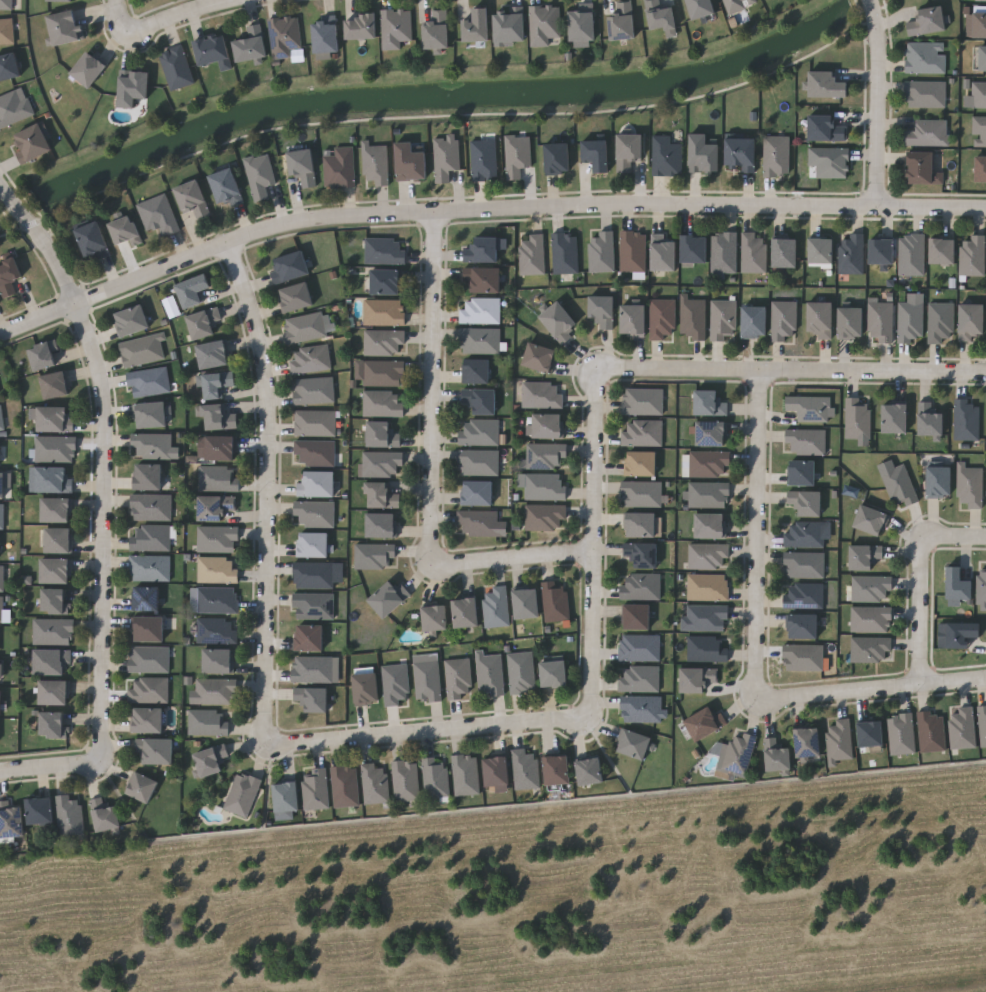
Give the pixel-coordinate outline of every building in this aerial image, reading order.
[(11,10),(0,10),(0,0),(11,0),(11,10)] [(618,1),(633,0),(636,38),(610,39),(609,16),(619,15),(618,1)] [(651,30),(646,0),(660,0),(661,8),(674,6),(677,27),(651,30)] [(693,20),(687,0),(712,0),(716,12),(693,20)] [(729,14),(723,0),(756,0),(757,3),(729,14)] [(530,6),(561,6),(561,45),(530,45),(530,6)] [(907,21),(920,19),(919,9),(944,6),(947,31),(909,35),(907,21)] [(967,7),(985,7),(985,37),(967,37),(967,7)] [(463,19),(473,19),(473,8),(488,8),(488,41),(463,41),(463,19)] [(401,40),(400,49),(381,49),(382,9),(411,9),(411,40),(401,40)] [(47,15),(77,10),(83,39),(53,45),(47,15)] [(424,48),(424,23),(432,23),(432,10),(448,10),(448,48),(424,48)] [(495,10),(525,10),(525,43),(495,43),(495,10)] [(595,11),(595,40),(570,41),(570,11),(595,11)] [(268,18),(297,15),(301,47),(290,48),(291,56),(273,58),(268,18)] [(377,39),(346,39),(346,15),(377,15),(377,39)] [(14,44),(0,45),(0,19),(12,18),(14,44)] [(338,53),(313,53),(313,19),(338,19),(338,53)] [(234,40),(249,37),(247,25),(262,23),(267,57),(237,62),(234,40)] [(221,70),(219,62),(199,66),(194,39),(225,33),(232,68),(221,70)] [(945,72),(906,72),(906,41),(945,41),(945,72)] [(170,89),(160,50),(183,44),(193,83),(170,89)] [(972,45),(985,45),(985,70),(972,70),(972,45)] [(70,73),(88,50),(107,66),(89,88),(70,73)] [(22,76),(0,82),(0,56),(16,52),(22,76)] [(119,107),(120,70),(149,70),(148,98),(137,98),(136,108),(119,107)] [(837,70),(837,81),(849,81),(849,96),(810,96),(810,70),(837,70)] [(946,106),(905,106),(905,80),(946,80),(946,106)] [(973,81),(985,81),(985,108),(973,108),(973,81)] [(35,116),(0,127),(0,96),(16,91),(19,99),(29,96),(35,116)] [(809,140),(809,114),(835,114),(835,125),(846,125),(846,140),(809,140)] [(973,115),(985,115),(985,146),(973,146),(973,115)] [(948,144),(904,144),(904,130),(916,130),(916,120),(948,120),(948,144)] [(53,149),(22,164),(17,153),(23,150),(15,134),(39,122),(53,149)] [(720,143),(720,172),(690,172),(690,133),(708,133),(708,143),(720,143)] [(643,160),(631,160),(631,172),(618,172),(617,134),(643,134),(643,160)] [(531,167),(520,167),(520,179),(506,179),(506,135),(531,135),(531,167)] [(671,135),(671,143),(682,143),(682,174),(653,174),(653,135),(671,135)] [(789,135),(789,176),(764,176),(764,135),(789,135)] [(459,170),(449,170),(449,182),(435,183),(434,137),(459,137),(459,170)] [(756,137),(756,170),(727,170),(727,137),(756,137)] [(471,140),(496,140),(497,179),(472,179),(471,140)] [(583,140),(608,140),(609,172),(595,172),(595,160),(583,160),(583,140)] [(426,151),(427,179),(397,180),(395,142),(413,142),(413,152),(426,151)] [(363,144),(387,143),(388,184),(364,185),(363,144)] [(545,173),(545,143),(570,143),(570,173),(545,173)] [(325,186),(325,147),(353,147),(353,186),(325,186)] [(817,166),(809,166),(809,147),(849,147),(849,178),(817,178),(817,166)] [(303,187),(302,175),(290,176),(288,151),(313,149),(317,186),(303,187)] [(907,183),(907,151),(935,151),(935,183),(907,183)] [(276,183),(266,186),(269,198),(255,202),(243,159),(268,152),(276,183)] [(976,155),(985,155),(985,182),(976,182),(976,155)] [(208,176),(232,168),(243,199),(220,208),(208,176)] [(193,210),(184,213),(174,188),(198,180),(211,215),(197,221),(193,210)] [(148,232),(138,203),(166,193),(179,230),(162,237),(159,228),(148,232)] [(110,221),(135,217),(140,244),(131,246),(130,242),(115,245),(110,221)] [(88,263),(75,230),(98,221),(111,253),(88,263)] [(589,271),(589,237),(599,237),(599,230),(614,230),(614,271),(589,271)] [(646,271),(620,271),(621,231),(646,231),(646,271)] [(767,237),(767,273),(742,273),(742,232),(757,232),(757,237),(767,237)] [(578,233),(578,273),(553,273),(553,233),(578,233)] [(737,273),(712,273),(712,233),(737,233),(737,273)] [(544,274),(520,274),(520,239),(530,239),(530,234),(544,234),(544,274)] [(677,240),(677,271),(652,271),(652,234),(663,234),(663,240),(677,240)] [(863,234),(863,273),(839,273),(839,238),(850,238),(850,234),(863,234)] [(924,234),(924,275),(899,275),(899,234),(924,234)] [(985,234),(985,275),(960,275),(960,240),(970,240),(970,234),(985,234)] [(707,236),(707,263),(682,263),(682,236),(707,236)] [(463,246),(474,246),(474,237),(499,237),(499,262),(463,262),(463,246)] [(797,238),(797,267),(773,267),(773,238),(797,238)] [(809,263),(809,238),(834,238),(834,263),(809,263)] [(956,238),(956,264),(930,264),(930,238),(956,238)] [(365,263),(365,239),(404,239),(404,263),(365,263)] [(894,264),(871,264),(871,240),(894,240),(894,264)] [(310,274),(278,285),(270,261),(302,250),(310,274)] [(3,298),(0,289),(0,263),(15,258),(23,278),(13,281),(17,294),(3,298)] [(501,268),(500,292),(471,292),(471,280),(464,280),(464,267),(501,268)] [(402,269),(402,294),(372,294),(372,269),(402,269)] [(212,287),(200,292),(204,302),(185,310),(176,286),(206,273),(212,287)] [(285,313),(278,290),(307,282),(314,305),(285,313)] [(924,293),(924,340),(899,340),(899,302),(908,302),(908,293),(924,293)] [(589,319),(589,296),(614,296),(614,329),(599,329),(599,319),(589,319)] [(690,340),(690,334),(681,334),(681,297),(706,297),(706,340),(690,340)] [(500,298),(500,323),(460,323),(460,309),(464,309),(464,298),(500,298)] [(650,339),(650,299),(674,299),(674,339),(650,339)] [(404,325),(364,325),(364,300),(404,300),(404,325)] [(540,314),(561,300),(578,325),(570,330),(574,335),(561,344),(540,314)] [(711,339),(712,300),(736,300),(736,339),(711,339)] [(772,340),(772,301),(797,301),(797,340),(772,340)] [(833,302),(833,337),(808,337),(808,302),(833,302)] [(893,341),(869,341),(869,302),(893,302),(893,341)] [(954,303),(954,340),(929,340),(929,303),(954,303)] [(985,304),(985,334),(974,334),(974,340),(960,340),(960,304),(985,304)] [(112,314),(143,305),(150,328),(120,338),(112,314)] [(646,305),(646,335),(622,335),(622,305),(646,305)] [(767,306),(767,337),(743,337),(743,306),(767,306)] [(186,316),(218,307),(221,319),(212,322),(215,335),(194,341),(186,316)] [(863,337),(839,337),(839,308),(863,308),(863,337)] [(284,319),(322,311),(327,336),(289,344),(284,319)] [(460,352),(460,327),(500,327),(500,352),(460,352)] [(403,329),(403,354),(364,354),(364,329),(403,329)] [(124,366),(119,342),(160,334),(165,359),(124,366)] [(60,363),(36,372),(28,348),(51,339),(60,363)] [(202,370),(197,346),(226,340),(230,364),(202,370)] [(522,364),(530,341),(558,351),(551,373),(522,364)] [(292,374),(290,359),(294,358),(293,348),(328,344),(331,369),(292,374)] [(490,383),(463,383),(463,359),(490,359),(490,383)] [(403,360),(403,385),(364,385),(364,360),(403,360)] [(128,371),(167,367),(169,392),(130,397),(128,371)] [(40,375),(66,370),(70,394),(45,400),(40,375)] [(205,400),(202,375),(233,372),(235,385),(221,387),(223,398),(205,400)] [(333,377),(334,403),(294,404),(293,379),(333,377)] [(563,393),(563,407),(523,407),(523,381),(559,381),(559,393),(563,393)] [(622,414),(622,388),(663,388),(663,414),(622,414)] [(496,414),(473,414),(473,404),(462,404),(462,389),(496,389),(496,414)] [(718,390),(718,401),(728,401),(728,415),(694,415),(694,390),(718,390)] [(364,416),(364,391),(395,391),(395,400),(404,400),(404,416),(364,416)] [(797,422),(797,411),(785,411),(785,396),(830,396),(830,422),(797,422)] [(846,437),(846,398),(869,398),(869,437),(846,437)] [(979,439),(955,439),(955,400),(979,400),(979,439)] [(167,427),(135,428),(134,403),(166,402),(167,427)] [(919,435),(919,402),(933,402),(933,413),(945,413),(945,435),(919,435)] [(884,433),(884,404),(908,404),(908,433),(884,433)] [(236,413),(237,429),(206,431),(205,415),(200,415),(200,406),(224,405),(225,414),(236,413)] [(37,431),(37,406),(73,406),(73,431),(37,431)] [(336,435),(295,435),(295,410),(336,410),(336,435)] [(564,438),(533,438),(533,414),(563,414),(564,438)] [(457,430),(464,430),(464,420),(499,420),(499,445),(457,445),(457,430)] [(663,420),(663,445),(622,445),(622,431),(627,431),(627,420),(663,420)] [(368,447),(368,422),(391,422),(391,433),(400,433),(400,447),(368,447)] [(727,422),(727,446),(697,446),(697,422),(727,422)] [(826,429),(826,453),(786,453),(786,429),(826,429)] [(171,458),(132,458),(132,433),(171,433),(171,458)] [(35,436),(75,436),(75,460),(35,460),(35,436)] [(206,460),(206,436),(235,436),(235,460),(206,460)] [(334,464),(295,464),(295,440),(334,440),(334,464)] [(526,443),(564,443),(564,468),(526,468),(526,443)] [(498,474),(459,474),(459,450),(498,450),(498,474)] [(362,451),(402,451),(402,475),(362,475),(362,451)] [(626,476),(626,451),(657,452),(657,476),(626,476)] [(690,451),(729,451),(729,476),(690,476),(690,451)] [(788,485),(788,460),(817,460),(817,485),(788,485)] [(983,507),(958,507),(958,461),(968,461),(968,467),(983,467),(983,507)] [(134,489),(134,464),(162,464),(162,489),(134,489)] [(904,503),(895,507),(882,473),(904,464),(919,501),(906,506),(904,503)] [(199,466),(237,466),(237,490),(199,490),(199,466)] [(927,467),(953,467),(953,497),(927,497),(927,467)] [(37,468),(71,468),(71,493),(37,493),(37,468)] [(335,497),(299,497),(299,472),(335,472),(335,497)] [(564,474),(564,499),(525,499),(525,485),(520,485),(520,474),(564,474)] [(662,481),(662,505),(622,505),(622,481),(662,481)] [(367,507),(367,482),(389,482),(389,493),(399,493),(399,507),(367,507)] [(493,506),(463,506),(463,482),(493,482),(493,506)] [(689,507),(689,482),(729,482),(729,507),(689,507)] [(822,516),(799,516),(799,505),(787,505),(787,491),(822,491),(822,516)] [(171,520),(131,520),(131,494),(171,494),(171,520)] [(199,521),(199,496),(235,496),(235,511),(224,511),(224,521),(199,521)] [(71,522),(41,522),(41,498),(71,498),(71,522)] [(298,516),(293,516),(293,501),(334,501),(334,526),(298,526),(298,516)] [(526,530),(526,505),(567,505),(567,521),(561,521),(561,530),(526,530)] [(883,536),(855,529),(861,505),(889,513),(883,536)] [(498,511),(498,522),(507,522),(507,536),(463,536),(463,526),(457,526),(457,511),(498,511)] [(657,538),(625,538),(625,513),(657,513),(657,538)] [(397,514),(397,538),(367,538),(367,514),(397,514)] [(726,538),(696,538),(696,514),(726,514),(726,538)] [(784,547),(784,532),(789,532),(789,522),(825,522),(825,547),(784,547)] [(130,551),(130,525),(170,525),(170,551),(130,551)] [(197,552),(197,526),(238,526),(238,552),(197,552)] [(71,528),(71,553),(45,553),(45,528),(71,528)] [(329,557),(297,557),(297,533),(329,533),(329,557)] [(658,569),(635,569),(635,558),(624,558),(624,543),(658,543),(658,569)] [(395,544),(395,569),(355,569),(355,544),(395,544)] [(690,569),(690,544),(729,544),(729,569),(690,569)] [(851,571),(851,545),(883,545),(883,559),(874,559),(874,571),(851,571)] [(825,578),(786,578),(786,553),(825,553),(825,578)] [(170,580),(130,580),(130,555),(170,555),(170,580)] [(197,582),(197,557),(238,557),(238,582),(197,582)] [(41,584),(41,559),(70,559),(70,584),(41,584)] [(294,562),(334,562),(334,588),(294,588),(294,562)] [(947,567),(962,567),(962,580),(973,580),(973,601),(963,601),(963,605),(947,605),(947,567)] [(978,569),(985,569),(985,608),(978,608),(978,569)] [(660,574),(660,598),(620,598),(620,584),(625,584),(625,574),(660,574)] [(728,600),(688,600),(688,574),(728,574),(728,600)] [(852,602),(852,576),(893,576),(893,602),(852,602)] [(368,600),(390,580),(397,587),(401,583),(412,594),(386,619),(368,600)] [(543,582),(567,581),(569,620),(546,621),(543,582)] [(824,584),(824,607),(784,607),(784,594),(789,594),(789,584),(824,584)] [(160,586),(160,611),(133,611),(133,586),(160,586)] [(493,586),(507,586),(510,626),(486,627),(484,594),(493,594),(493,586)] [(238,613),(197,613),(197,587),(238,587),(238,613)] [(65,589),(65,614),(42,614),(42,589),(65,589)] [(539,590),(539,619),(515,619),(515,590),(539,590)] [(334,593),(334,618),(294,618),(294,593),(334,593)] [(454,627),(454,599),(479,599),(479,627),(454,627)] [(651,630),(625,630),(625,605),(651,605),(651,630)] [(688,631),(688,605),(727,605),(727,631),(688,631)] [(423,606),(447,606),(448,631),(423,631),(423,606)] [(852,632),(852,607),(891,607),(891,632),(852,632)] [(819,639),(788,639),(788,615),(819,615),(819,639)] [(133,617),(164,617),(164,642),(133,642),(133,617)] [(197,642),(197,618),(237,618),(237,642),(197,642)] [(33,644),(33,619),(73,619),(73,644),(33,644)] [(982,623),(982,638),(970,638),(970,649),(948,649),(948,623),(982,623)] [(323,625),(323,651),(296,651),(296,625),(323,625)] [(660,635),(660,661),(620,661),(620,635),(660,635)] [(729,661),(688,661),(688,636),(723,636),(723,648),(729,648),(729,661)] [(891,661),(851,661),(851,637),(891,637),(891,661)] [(823,644),(823,671),(784,671),(784,644),(823,644)] [(169,672),(130,672),(130,646),(169,646),(169,672)] [(233,648),(233,673),(204,673),(204,648),(233,648)] [(68,650),(68,675),(35,675),(35,650),(68,650)] [(507,653),(532,651),(536,691),(511,693),(507,653)] [(501,652),(504,693),(479,695),(476,653),(501,652)] [(415,701),(414,655),(439,654),(441,700),(415,701)] [(339,656),(339,682),(293,682),(293,656),(339,656)] [(448,699),(446,659),(470,658),(472,698),(448,699)] [(542,661),(567,661),(568,686),(542,687),(542,661)] [(407,664),(409,704),(385,705),(383,665),(407,664)] [(619,676),(623,676),(623,666),(660,666),(660,692),(619,692),(619,676)] [(681,668),(718,668),(718,682),(706,682),(706,692),(681,692),(681,668)] [(354,704),(354,674),(378,674),(378,704),(354,704)] [(196,704),(196,679),(235,679),(235,704),(196,704)] [(69,705),(39,705),(39,681),(69,681),(69,705)] [(293,702),(293,688),(328,688),(328,712),(306,712),(306,702),(293,702)] [(622,696),(662,696),(662,721),(622,721),(622,696)] [(697,742),(685,720),(710,706),(716,715),(721,713),(728,725),(697,742)] [(948,713),(959,712),(958,707),(973,706),(977,746),(952,749),(948,713)] [(164,708),(164,733),(132,733),(132,708),(164,708)] [(188,710),(227,710),(227,735),(188,735),(188,710)] [(921,752),(918,713),(943,711),(946,750),(921,752)] [(65,712),(65,737),(40,737),(40,712),(65,712)] [(916,752),(891,754),(888,715),(912,713),(916,752)] [(853,760),(829,761),(827,726),(836,725),(836,719),(851,718),(853,760)] [(884,746),(860,747),(859,722),(883,721),(884,746)] [(821,728),(821,757),(797,758),(796,729),(821,728)] [(646,760),(619,752),(625,729),(653,737),(646,760)] [(717,769),(723,742),(732,744),(734,733),(755,737),(747,775),(717,769)] [(766,737),(780,737),(780,748),(792,748),(792,771),(766,771),(766,737)] [(174,739),(174,764),(142,764),(142,755),(136,755),(136,739),(174,739)] [(220,758),(223,773),(200,777),(196,751),(226,745),(228,757),(220,758)] [(513,749),(527,748),(527,753),(538,752),(539,788),(515,789),(513,749)] [(480,793),(456,795),(452,755),(477,753),(480,793)] [(422,758),(446,756),(449,796),(425,797),(422,758)] [(484,758),(507,756),(510,788),(487,790),(484,758)] [(570,756),(570,784),(545,784),(545,756),(570,756)] [(419,799),(394,801),(392,761),(417,759),(419,799)] [(603,783),(579,785),(577,760),(602,759),(603,783)] [(362,763),(376,763),(376,767),(387,766),(388,802),(364,803),(362,763)] [(357,766),(358,806),(333,807),(332,767),(357,766)] [(304,809),(303,770),(327,769),(328,808),(304,809)] [(127,793),(138,772),(160,783),(149,804),(127,793)] [(225,812),(233,773),(258,778),(251,817),(225,812)] [(274,811),(274,783),(298,783),(298,811),(274,811)] [(84,834),(59,836),(56,795),(71,794),(71,799),(81,798),(84,834)] [(97,833),(91,799),(105,797),(106,807),(117,805),(121,828),(97,833)] [(52,798),(53,824),(28,825),(27,799),(52,798)] [(23,837),(0,838),(0,801),(9,800),(10,807),(22,806),(23,837)]
